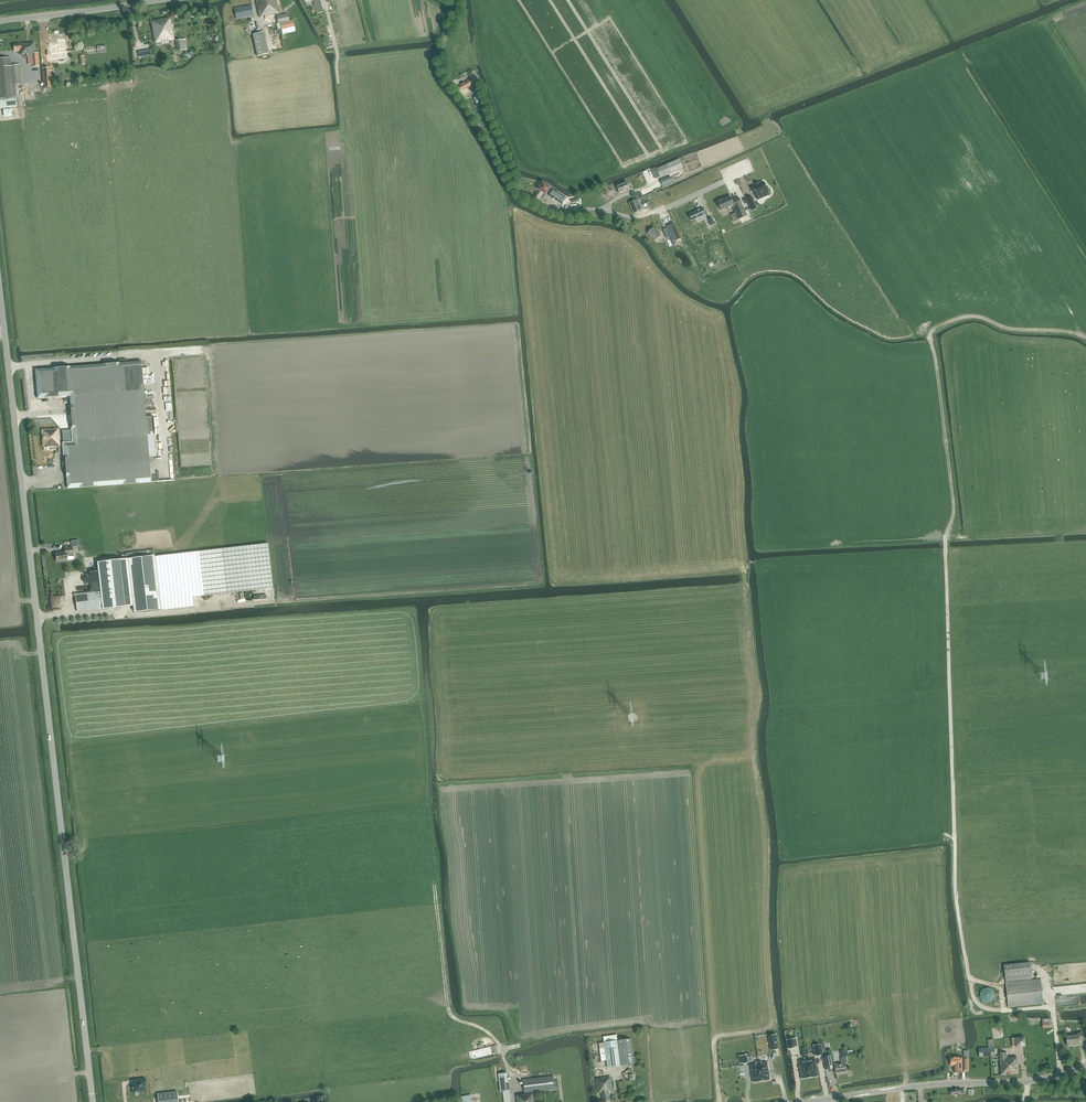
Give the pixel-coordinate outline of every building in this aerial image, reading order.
[(259,17),(264,16),(264,17),(279,14),(276,0),(256,0),(259,17)] [(319,13),(325,11),(322,0),(315,0),(319,13)] [(234,9),(236,19),(239,18),(252,15),(250,5),(234,9)] [(288,14),(276,16),(278,23),(289,21),(288,14)] [(160,43),(174,40),(170,18),(151,22),(155,43),(160,42),(160,43)] [(278,30),(274,31),(275,35),(283,34),(295,31),(293,20),(289,21),(278,23),(276,24),(278,30)] [(269,54),(264,32),(252,34),(257,56),(269,54)] [(187,49),(185,39),(176,40),(177,51),(187,49)] [(63,40),(57,40),(57,45),(54,45),(54,46),(49,46),(50,59),(64,58),(63,40)] [(38,53),(35,53),(34,43),(22,44),(14,45),(15,51),(21,51),(22,54),(27,54),(27,56),(31,56),(32,67),(39,66),(38,53)] [(14,84),(12,65),(11,57),(0,59),(0,98),(16,96),(15,84),(14,84)] [(14,84),(15,84),(22,83),(20,64),(12,65),(14,84)] [(43,88),(51,87),(50,67),(42,68),(43,88)] [(470,80),(460,86),(463,90),(473,84),(470,80)] [(683,167),(679,159),(667,164),(670,172),(683,167)] [(660,177),(671,173),(670,172),(667,164),(656,168),(658,172),(660,177)] [(671,176),(660,180),(662,186),(673,182),(671,176)] [(533,197),(538,201),(543,193),(545,194),(548,190),(552,192),(554,190),(550,187),(543,182),(538,189),(533,197)] [(620,193),(630,189),(629,187),(627,182),(617,186),(620,193)] [(756,186),(752,188),(756,196),(768,191),(764,182),(760,184),(760,183),(756,185),(756,186)] [(553,198),(561,203),(565,196),(557,192),(556,194),(556,193),(553,198)] [(752,196),(746,199),(752,211),(757,208),(752,196)] [(721,211),(727,208),(728,209),(732,207),(738,220),(747,216),(739,198),(732,201),(731,197),(724,200),(724,198),(717,202),(721,211)] [(642,209),(638,199),(629,203),(633,213),(642,209)] [(697,210),(688,214),(689,215),(692,221),(691,221),(706,215),(706,214),(703,208),(699,210),(699,209),(699,210),(698,210),(697,210)] [(674,242),(681,239),(674,223),(667,226),(674,242)] [(647,233),(655,241),(661,236),(653,228),(647,233)] [(132,363),(35,370),(37,399),(70,397),(72,434),(73,443),(64,444),(67,488),(107,485),(151,482),(149,458),(147,435),(146,418),(143,390),(141,362),(132,363)] [(153,417),(146,418),(147,435),(155,435),(153,417)] [(47,446),(59,445),(58,429),(42,430),(43,445),(47,445),(47,446)] [(73,443),(72,434),(62,434),(63,444),(64,444),(73,443)] [(100,591),(76,593),(78,611),(102,609),(132,605),(133,612),(159,609),(159,601),(192,597),(273,588),(268,544),(154,556),(97,562),(100,591)] [(65,552),(56,553),(56,561),(74,560),(72,548),(71,548),(64,548),(65,552)] [(192,597),(159,601),(159,609),(160,611),(193,607),(192,597)] [(1031,962),(1004,965),(1009,1007),(1044,1003),(1041,978),(1033,979),(1031,962)] [(995,995),(995,993),(995,992),(994,990),(993,990),(992,989),(990,989),(989,988),(988,989),(987,989),(985,990),(984,991),(983,992),(983,993),(983,995),(983,997),(984,998),(984,999),(986,1001),(988,1001),(989,1001),(990,1001),(991,1001),(993,999),(994,998),(995,997),(995,995)] [(1051,1018),(1042,1018),(1043,1028),(1051,1027),(1051,1018)] [(1079,1040),(1083,1039),(1082,1032),(1078,1032),(1078,1034),(1066,1035),(1067,1046),(1079,1044),(1079,1040)] [(604,1039),(605,1042),(607,1060),(608,1067),(621,1065),(635,1063),(632,1038),(618,1040),(617,1034),(604,1036),(604,1039)] [(1016,1038),(1012,1039),(1012,1046),(1016,1046),(1025,1046),(1024,1037),(1016,1038)] [(797,1046),(796,1038),(788,1039),(790,1048),(795,1048),(795,1047),(797,1046)] [(498,1042),(472,1048),(474,1055),(484,1053),(483,1049),(487,1048),(487,1052),(499,1050),(498,1042)] [(980,1057),(996,1056),(995,1048),(980,1049),(980,1057)] [(1008,1057),(1007,1053),(1000,1054),(1001,1076),(1018,1075),(1018,1057),(1012,1057),(1008,1057)] [(836,1068),(837,1073),(847,1072),(846,1063),(847,1062),(846,1057),(841,1058),(842,1063),(835,1064),(834,1064),(833,1058),(833,1056),(827,1057),(824,1057),(826,1070),(835,1069),(835,1068),(836,1068)] [(818,1076),(815,1059),(810,1059),(809,1057),(807,1057),(804,1058),(805,1060),(799,1061),(802,1078),(802,1079),(810,1077),(818,1076)] [(953,1057),(951,1057),(951,1065),(954,1065),(954,1072),(962,1072),(962,1061),(964,1061),(964,1059),(962,1059),(962,1057),(960,1057),(953,1057)] [(753,1082),(754,1082),(755,1082),(769,1080),(770,1080),(770,1079),(767,1062),(762,1063),(761,1060),(756,1061),(756,1064),(751,1065),(751,1068),(754,1082),(753,1082)] [(507,1073),(498,1074),(499,1082),(508,1081),(507,1073)] [(555,1089),(554,1076),(523,1079),(524,1094),(521,1094),(521,1095),(516,1096),(517,1101),(535,1101),(534,1092),(555,1089)] [(613,1090),(611,1076),(601,1077),(601,1078),(597,1079),(599,1092),(602,1092),(603,1101),(611,1100),(610,1091),(613,1090)] [(140,1079),(132,1080),(132,1085),(133,1093),(135,1093),(135,1096),(139,1095),(138,1093),(146,1092),(145,1085),(146,1085),(146,1079),(140,1079)] [(510,1081),(508,1081),(499,1082),(500,1091),(503,1091),(509,1090),(511,1090),(510,1081)] [(178,1099),(177,1092),(157,1094),(158,1101),(168,1101),(168,1100),(178,1099)]
